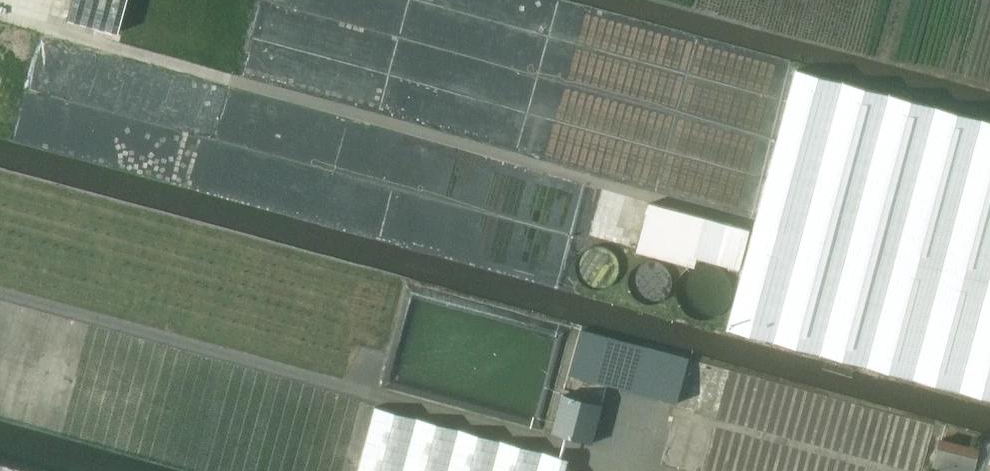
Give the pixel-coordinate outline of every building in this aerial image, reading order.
[(65,9),(116,23),(122,0),(67,0),(65,9)] [(871,88),(797,68),(727,326),(989,397),(989,120),(871,88)] [(650,204),(637,252),(690,267),(694,254),(704,218),(650,204)] [(704,218),(694,254),(740,266),(751,228),(705,215),(704,218)] [(618,268),(617,261),(615,258),(612,253),(606,249),(599,247),(594,247),(591,248),(587,249),(583,252),(579,259),(577,263),(576,267),(578,274),(581,281),(584,284),(589,287),(596,288),(604,287),(608,286),(611,283),(614,280),(616,276),(618,268)] [(672,283),(672,282),(671,276),(669,272),(666,268),(660,264),(652,262),(648,262),(644,263),(641,264),(637,267),(632,273),(631,278),(630,282),(631,289),(635,296),(638,299),(642,301),(649,303),(657,302),(661,300),(665,298),(667,295),(670,291),(672,283)] [(729,292),(729,291),(728,286),(727,281),(722,274),(720,271),(715,268),(709,266),(705,265),(699,266),(695,267),(691,269),(687,272),(683,276),(681,280),(679,285),(678,290),(679,295),(680,300),(682,304),(684,308),(688,311),(692,313),(697,315),(701,316),(706,316),(711,315),(716,313),(720,310),(724,306),(726,302),(728,296),(729,292)] [(934,425),(799,388),(579,331),(567,377),(676,406),(661,465),(684,470),(922,470),(934,425)] [(602,404),(563,394),(553,432),(591,443),(602,404)] [(584,463),(374,407),(357,470),(582,470),(584,463)] [(934,468),(944,470),(977,470),(982,450),(940,440),(934,468)]
